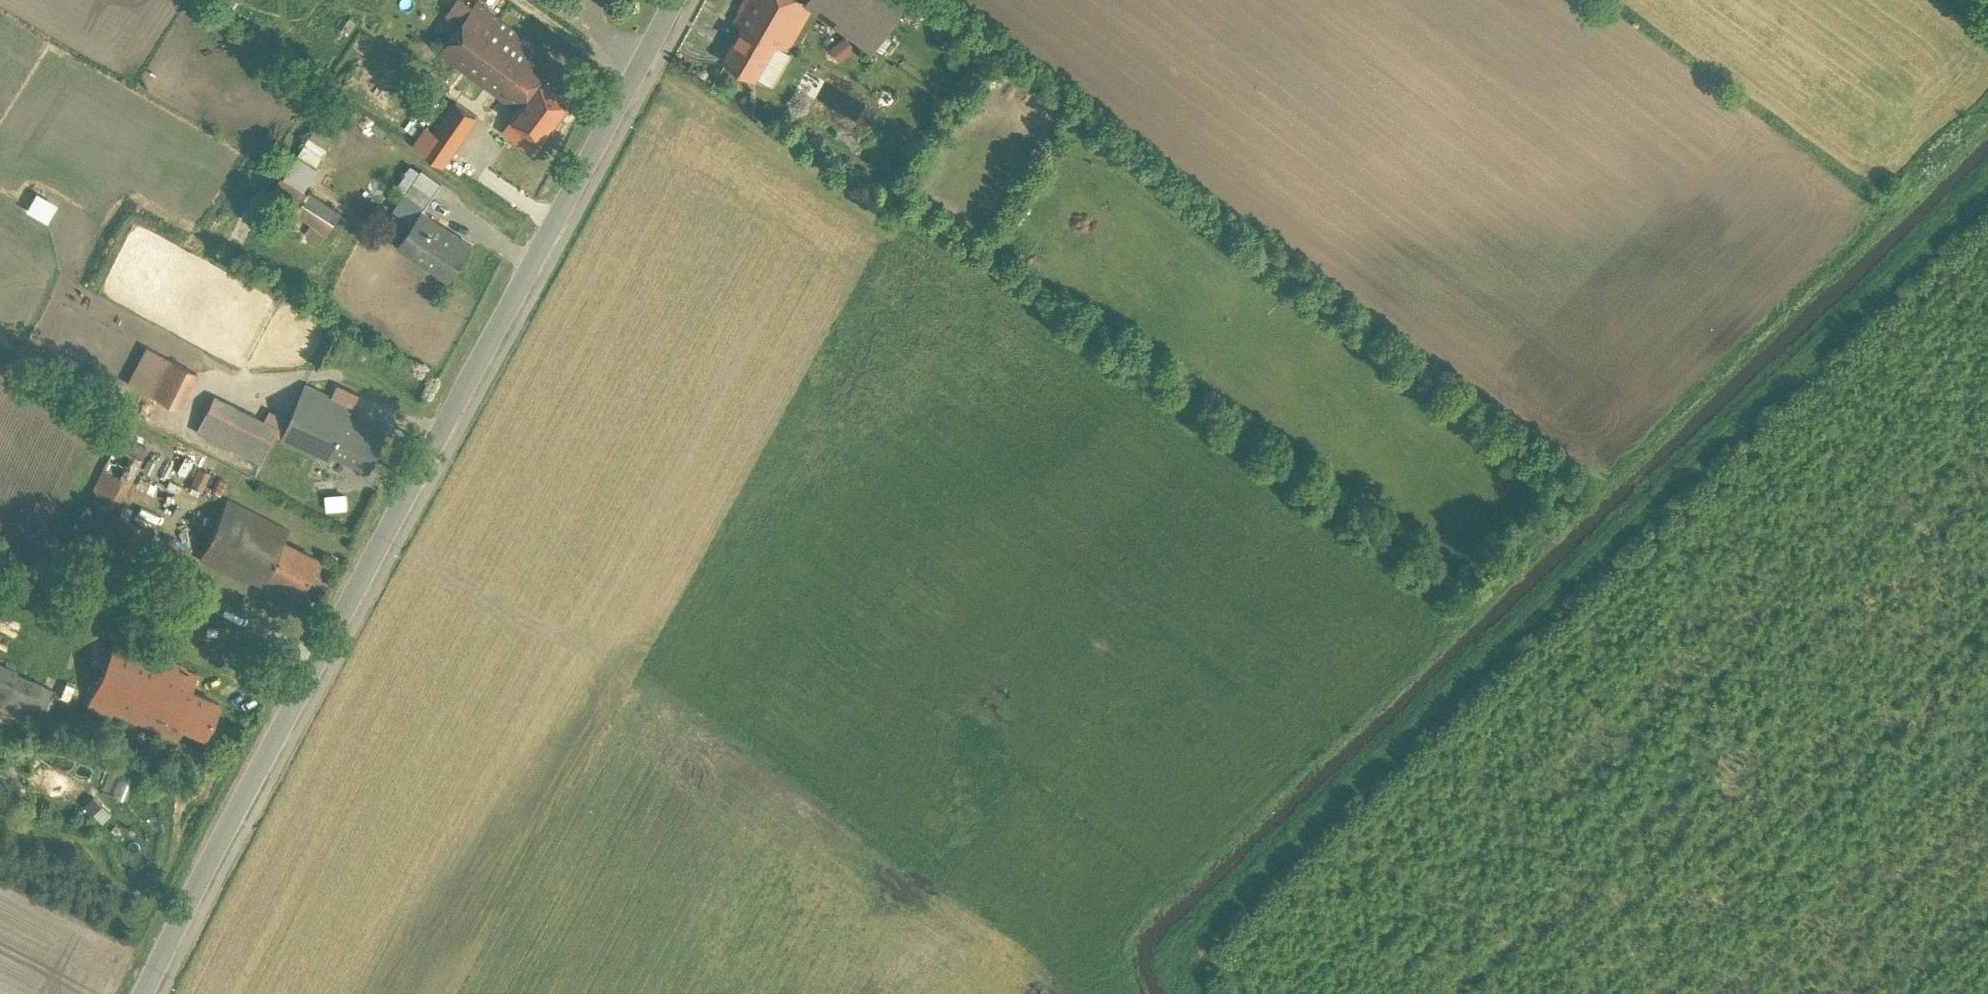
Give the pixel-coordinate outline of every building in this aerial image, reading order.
[(238,0),(216,0),(230,10),(238,0)] [(516,102),(505,118),(535,140),(564,101),(534,79),(553,52),(478,0),(473,0),(471,3),(467,0),(453,0),(446,10),(460,19),(439,49),(516,102)] [(812,9),(798,0),(744,0),(732,19),(740,24),(719,57),(765,85),(812,9)] [(871,47),(905,0),(806,0),(871,47)] [(411,141),(442,163),(476,113),(450,96),(429,126),(424,122),(411,141)] [(316,125),(298,151),(314,162),(332,136),(316,125)] [(284,174),(303,186),(317,165),(298,153),(284,174)] [(426,204),(441,178),(410,160),(395,186),(426,204)] [(339,209),(308,188),(294,208),(312,221),(308,227),(320,236),(339,209)] [(58,205),(37,192),(26,210),(48,223),(58,205)] [(472,243),(420,206),(397,240),(448,276),(472,243)] [(177,406),(194,370),(150,349),(142,345),(125,381),(133,385),(177,406)] [(261,461),(273,434),(328,460),(330,454),(366,471),(386,429),(350,412),(359,392),(338,383),(333,394),(307,382),(291,417),(270,408),(265,418),(214,393),(196,431),(261,461)] [(127,482),(146,443),(122,432),(103,471),(127,482)] [(201,493),(209,476),(199,471),(191,488),(201,493)] [(317,555),(285,541),(291,529),(228,500),(202,555),(265,584),(266,582),(298,596),(317,555)] [(200,669),(116,634),(89,701),(172,736),(177,724),(199,733),(214,696),(192,687),(200,669)] [(0,662),(0,692),(33,706),(44,680),(0,662)]
